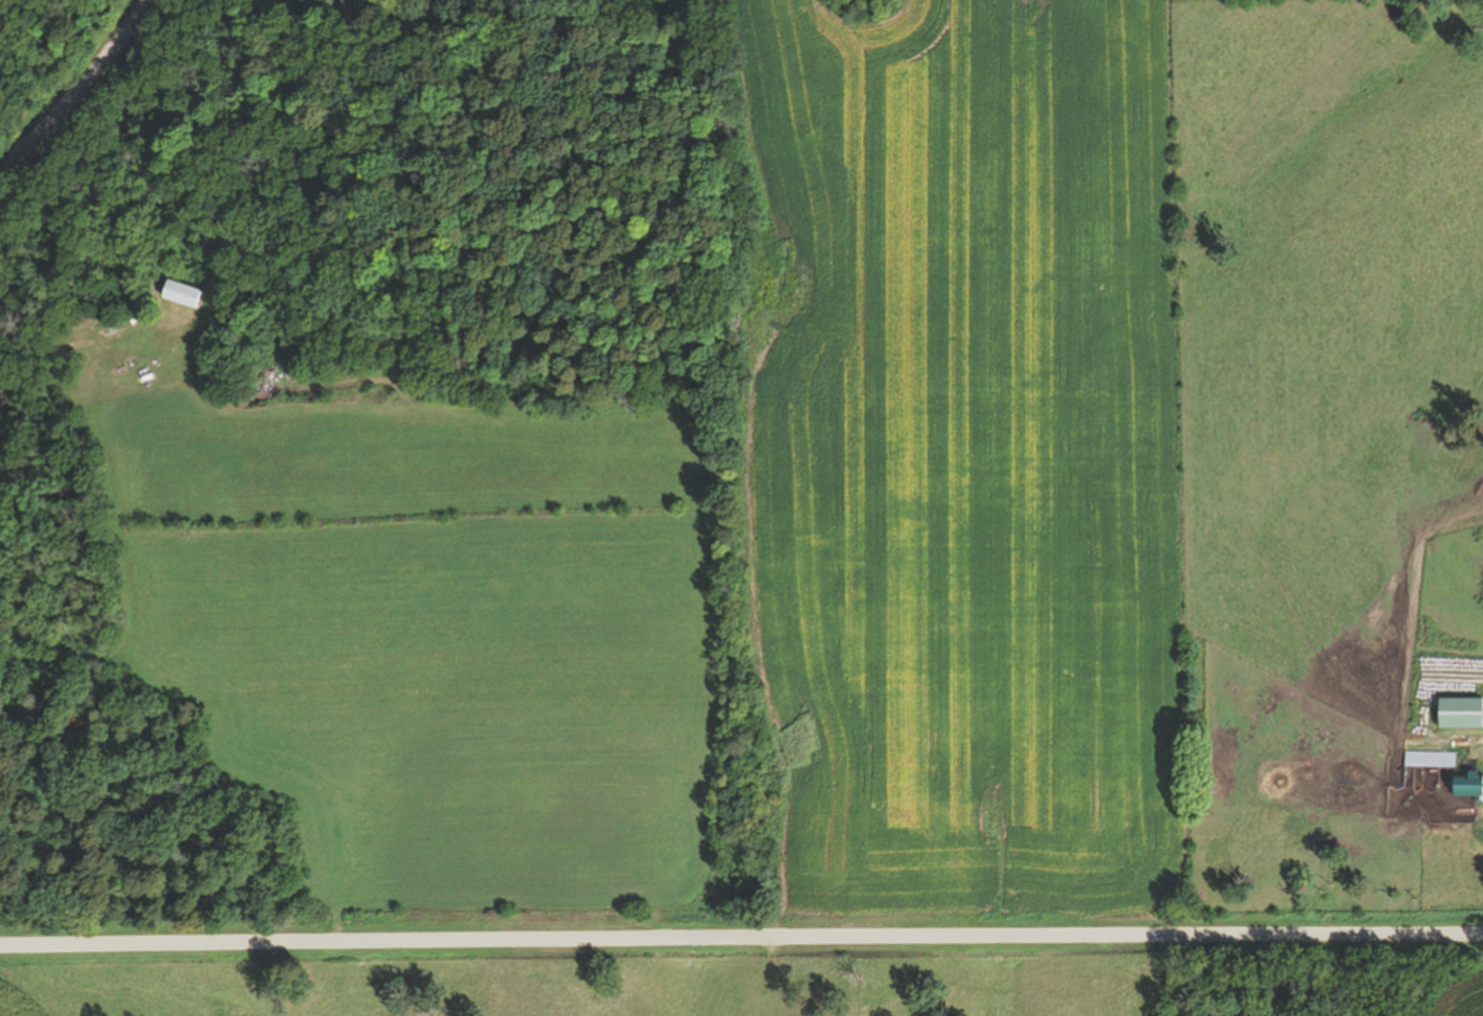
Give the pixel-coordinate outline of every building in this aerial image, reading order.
[(161,296),(196,310),(203,292),(168,278),(161,296)] [(1439,727),(1482,727),(1482,698),(1439,698),(1439,727)] [(1405,766),(1456,766),(1456,752),(1405,752),(1405,766)] [(1452,774),(1452,797),(1475,797),(1475,800),(1482,800),(1482,774),(1452,774)]
